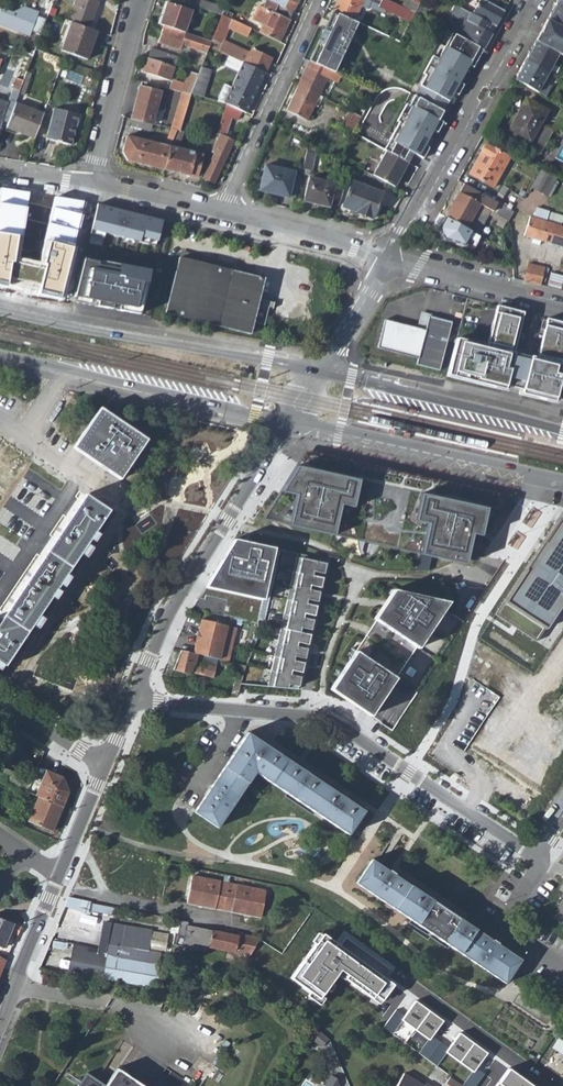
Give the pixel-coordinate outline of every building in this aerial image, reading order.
[(0,7),(0,25),(30,37),(39,12),(6,0),(3,0),(0,7)] [(68,21),(71,22),(77,24),(86,0),(76,0),(68,21)] [(77,24),(88,28),(99,1),(97,0),(86,0),(77,24)] [(278,5),(292,12),(297,0),(280,0),(278,5)] [(333,12),(354,22),(361,8),(367,11),(371,3),(364,0),(338,0),(333,12)] [(379,7),(398,16),(402,8),(386,0),(382,0),(379,7)] [(470,14),(490,24),(494,27),(503,11),(495,7),(498,0),(478,0),(470,14)] [(199,1),(197,8),(220,16),(223,9),(199,1)] [(545,20),(562,29),(562,5),(555,1),(545,20)] [(167,3),(160,26),(164,27),(184,33),(191,11),(167,3)] [(265,28),(262,35),(278,42),(292,12),(278,5),(272,3),(263,21),(265,28)] [(461,22),(453,35),(481,50),(490,34),(486,32),(490,24),(470,14),(454,5),(449,15),(461,22)] [(402,8),(398,16),(409,21),(414,13),(402,8)] [(354,22),(333,12),(328,22),(331,23),(327,32),(324,31),(318,44),(321,46),(317,54),(313,53),(309,62),(323,69),(334,73),(357,23),(354,22)] [(210,41),(207,47),(241,62),(263,73),(270,58),(250,49),(248,54),(222,43),(228,29),(247,38),(251,30),(220,16),(210,41)] [(534,40),(558,54),(562,57),(562,29),(545,20),(534,40)] [(71,22),(60,52),(85,61),(97,31),(88,28),(77,24),(71,22)] [(164,27),(159,43),(177,49),(179,44),(182,45),(189,47),(188,51),(204,56),(207,47),(210,41),(184,33),(164,27)] [(451,34),(443,47),(446,49),(453,35),(451,34)] [(481,50),(453,35),(446,49),(443,47),(436,60),(431,57),(421,75),(424,76),(419,87),(447,102),(452,93),(457,96),(462,86),(458,83),(467,66),(472,68),(481,50)] [(534,40),(523,60),(547,73),(558,54),(534,40)] [(149,47),(146,58),(173,67),(176,57),(149,47)] [(145,58),(141,71),(169,80),(173,67),(145,58)] [(523,60),(513,78),(545,97),(551,86),(542,82),(547,73),(523,60)] [(241,62),(222,103),(226,104),(241,110),(245,113),(263,73),(241,62)] [(309,62),(305,70),(316,75),(320,76),(323,69),(309,62)] [(193,84),(190,93),(199,96),(210,69),(200,65),(197,74),(193,84)] [(13,92),(3,120),(7,122),(15,101),(27,69),(20,67),(12,86),(13,86),(11,91),(13,92)] [(305,70),(302,76),(313,81),(316,75),(305,70)] [(190,72),(185,82),(193,84),(197,74),(190,72)] [(302,76),(297,88),(317,97),(322,86),(313,81),(302,76)] [(171,77),(167,89),(181,93),(189,95),(190,93),(193,84),(185,82),(171,77)] [(3,120),(13,92),(11,91),(13,86),(12,86),(0,81),(0,127),(3,120)] [(139,86),(130,117),(152,122),(160,92),(139,86)] [(361,86),(359,92),(371,97),(374,92),(361,86)] [(419,87),(413,96),(442,112),(447,102),(419,87)] [(297,88),(286,111),(306,120),(317,97),(297,88)] [(181,93),(171,127),(176,129),(179,130),(189,95),(181,93)] [(384,151),(407,163),(412,154),(422,159),(428,148),(424,146),(432,131),(436,133),(442,122),(437,120),(442,112),(413,96),(408,107),(405,105),(396,122),(398,123),(383,151),(384,151)] [(512,119),(506,131),(527,143),(525,147),(538,154),(551,131),(539,124),(547,110),(528,100),(516,121),(512,119)] [(7,122),(5,126),(33,137),(43,111),(15,101),(7,122)] [(213,152),(202,178),(213,182),(232,141),(226,138),(227,134),(225,133),(231,118),(236,120),(241,110),(226,104),(216,134),(218,135),(211,152),(213,152)] [(53,108),(46,139),(71,145),(79,114),(53,108)] [(348,112),(345,119),(357,125),(360,118),(348,112)] [(130,117),(128,125),(149,130),(152,122),(130,117)] [(171,127),(163,144),(169,146),(176,129),(171,127)] [(125,134),(121,151),(126,160),(163,169),(169,146),(163,144),(125,134)] [(169,146),(163,169),(196,177),(201,154),(169,146)] [(483,146),(468,174),(492,187),(507,159),(483,146)] [(384,151),(372,176),(394,188),(407,163),(384,151)] [(306,152),(301,171),(312,173),(316,154),(306,152)] [(264,166),(258,191),(287,198),(287,197),(291,184),(293,173),(264,166)] [(537,168),(523,192),(543,202),(556,178),(537,168)] [(308,178),(302,201),(328,208),(329,204),(334,185),(308,178)] [(465,179),(462,185),(496,204),(500,198),(465,179)] [(352,182),(343,207),(373,218),(382,193),(352,182)] [(291,184),(287,197),(295,199),(298,186),(291,184)] [(334,185),(329,204),(338,205),(344,188),(334,185)] [(462,185),(443,219),(465,230),(478,206),(483,209),(491,213),(496,204),(462,185)] [(0,186),(0,289),(71,301),(96,202),(73,198),(0,186)] [(506,189),(501,198),(515,206),(521,196),(506,189)] [(498,205),(493,214),(506,222),(515,206),(501,198),(498,205)] [(162,219),(96,202),(91,228),(156,245),(162,219)] [(478,206),(465,230),(470,233),(483,209),(478,206)] [(535,214),(533,219),(545,223),(547,218),(545,214),(539,212),(535,214)] [(524,236),(534,240),(541,242),(562,249),(562,239),(561,239),(562,233),(562,229),(545,223),(533,219),(530,218),(524,236)] [(443,219),(438,231),(444,242),(473,251),(478,237),(470,233),(465,230),(443,219)] [(181,250),(179,257),(204,264),(206,256),(181,250)] [(151,269),(84,257),(74,301),(140,313),(151,269)] [(179,257),(164,315),(247,336),(250,324),(262,328),(267,307),(255,304),(262,279),(204,264),(179,257)] [(528,265),(524,283),(540,288),(545,269),(528,265)] [(547,289),(560,293),(562,281),(562,279),(551,276),(547,289)] [(562,366),(562,363),(562,323),(546,319),(536,359),(512,354),(522,313),(496,306),(486,346),(455,338),(446,375),(503,390),(504,386),(520,390),(520,394),(553,402),(554,398),(562,400),(562,366)] [(384,321),(377,349),(417,359),(416,365),(439,370),(450,322),(427,317),(424,331),(384,321)] [(413,414),(414,410),(404,408),(394,406),(393,410),(413,414)] [(122,482),(149,444),(103,413),(80,447),(77,452),(122,482)] [(387,429),(386,433),(397,436),(407,438),(408,433),(387,429)] [(508,496),(304,450),(262,519),(465,565),(508,496)] [(2,667),(107,513),(85,497),(0,621),(0,665),(2,667)] [(560,507),(486,619),(490,622),(479,638),(534,675),(562,631),(562,508),(560,507)] [(208,602),(201,601),(195,611),(257,625),(276,550),(236,541),(210,586),(211,586),(208,602)] [(299,554),(298,558),(327,566),(329,562),(299,554)] [(298,558),(264,688),(295,690),(327,566),(298,558)] [(332,687),(372,714),(416,647),(418,648),(449,602),(393,590),(373,619),(376,621),(332,687)] [(201,619),(193,653),(217,659),(228,662),(237,628),(201,619)] [(181,650),(173,670),(188,674),(188,672),(212,677),(217,659),(193,653),(181,650)] [(238,664),(230,694),(237,696),(240,685),(245,666),(238,664)] [(195,814),(218,830),(257,773),(348,835),(364,811),(249,734),(195,814)] [(38,768),(27,792),(33,795),(38,797),(62,807),(68,792),(62,778),(38,768)] [(33,795),(23,819),(27,821),(38,797),(33,795)] [(38,797),(27,821),(51,831),(62,807),(38,797)] [(520,962),(368,863),(353,886),(505,985),(520,962)] [(99,869),(94,880),(103,883),(107,872),(99,869)] [(192,878),(186,905),(215,911),(220,884),(192,878)] [(220,884),(215,911),(223,912),(229,886),(220,884)] [(229,886),(223,912),(232,914),(237,887),(229,886)] [(237,887),(232,914),(242,916),(252,918),(260,920),(265,893),(237,887)] [(67,897),(65,911),(88,915),(89,909),(115,913),(116,905),(67,897)] [(242,916),(241,924),(250,925),(252,918),(242,916)] [(3,947),(10,931),(17,934),(21,925),(0,917),(0,946),(3,947)] [(173,920),(170,934),(175,935),(174,944),(206,950),(207,946),(251,955),(260,939),(239,935),(239,937),(188,927),(188,923),(173,920)] [(385,1001),(396,985),(326,934),(296,978),(322,998),(344,970),(385,1001)] [(104,944),(103,954),(133,959),(132,963),(106,958),(103,979),(154,988),(161,955),(104,944)] [(433,1036),(445,1021),(418,1001),(406,1016),(403,1020),(405,1021),(429,1039),(430,1040),(433,1036)] [(403,1020),(406,1016),(397,1010),(384,1028),(394,1035),(405,1021),(403,1020)] [(316,1029),(308,1040),(322,1050),(328,1041),(316,1029)] [(477,1068),(488,1053),(461,1033),(450,1049),(447,1053),(473,1071),(474,1072),(477,1068)] [(433,1036),(430,1040),(429,1039),(419,1053),(437,1066),(447,1053),(450,1049),(433,1036)] [(477,1068),(474,1072),(473,1071),(463,1085),(464,1085),(476,1085),(485,1074),(477,1068)] [(496,1085),(536,1085),(510,1068),(496,1085)] [(121,1071),(110,1085),(143,1085),(121,1071)] [(175,1073),(165,1085),(195,1085),(175,1073)] [(339,1083),(337,1077),(332,1074),(325,1085),(337,1085),(339,1083)] [(395,1085),(421,1085),(401,1075),(395,1085)] [(445,1083),(449,1085),(462,1085),(449,1077),(445,1083)]
